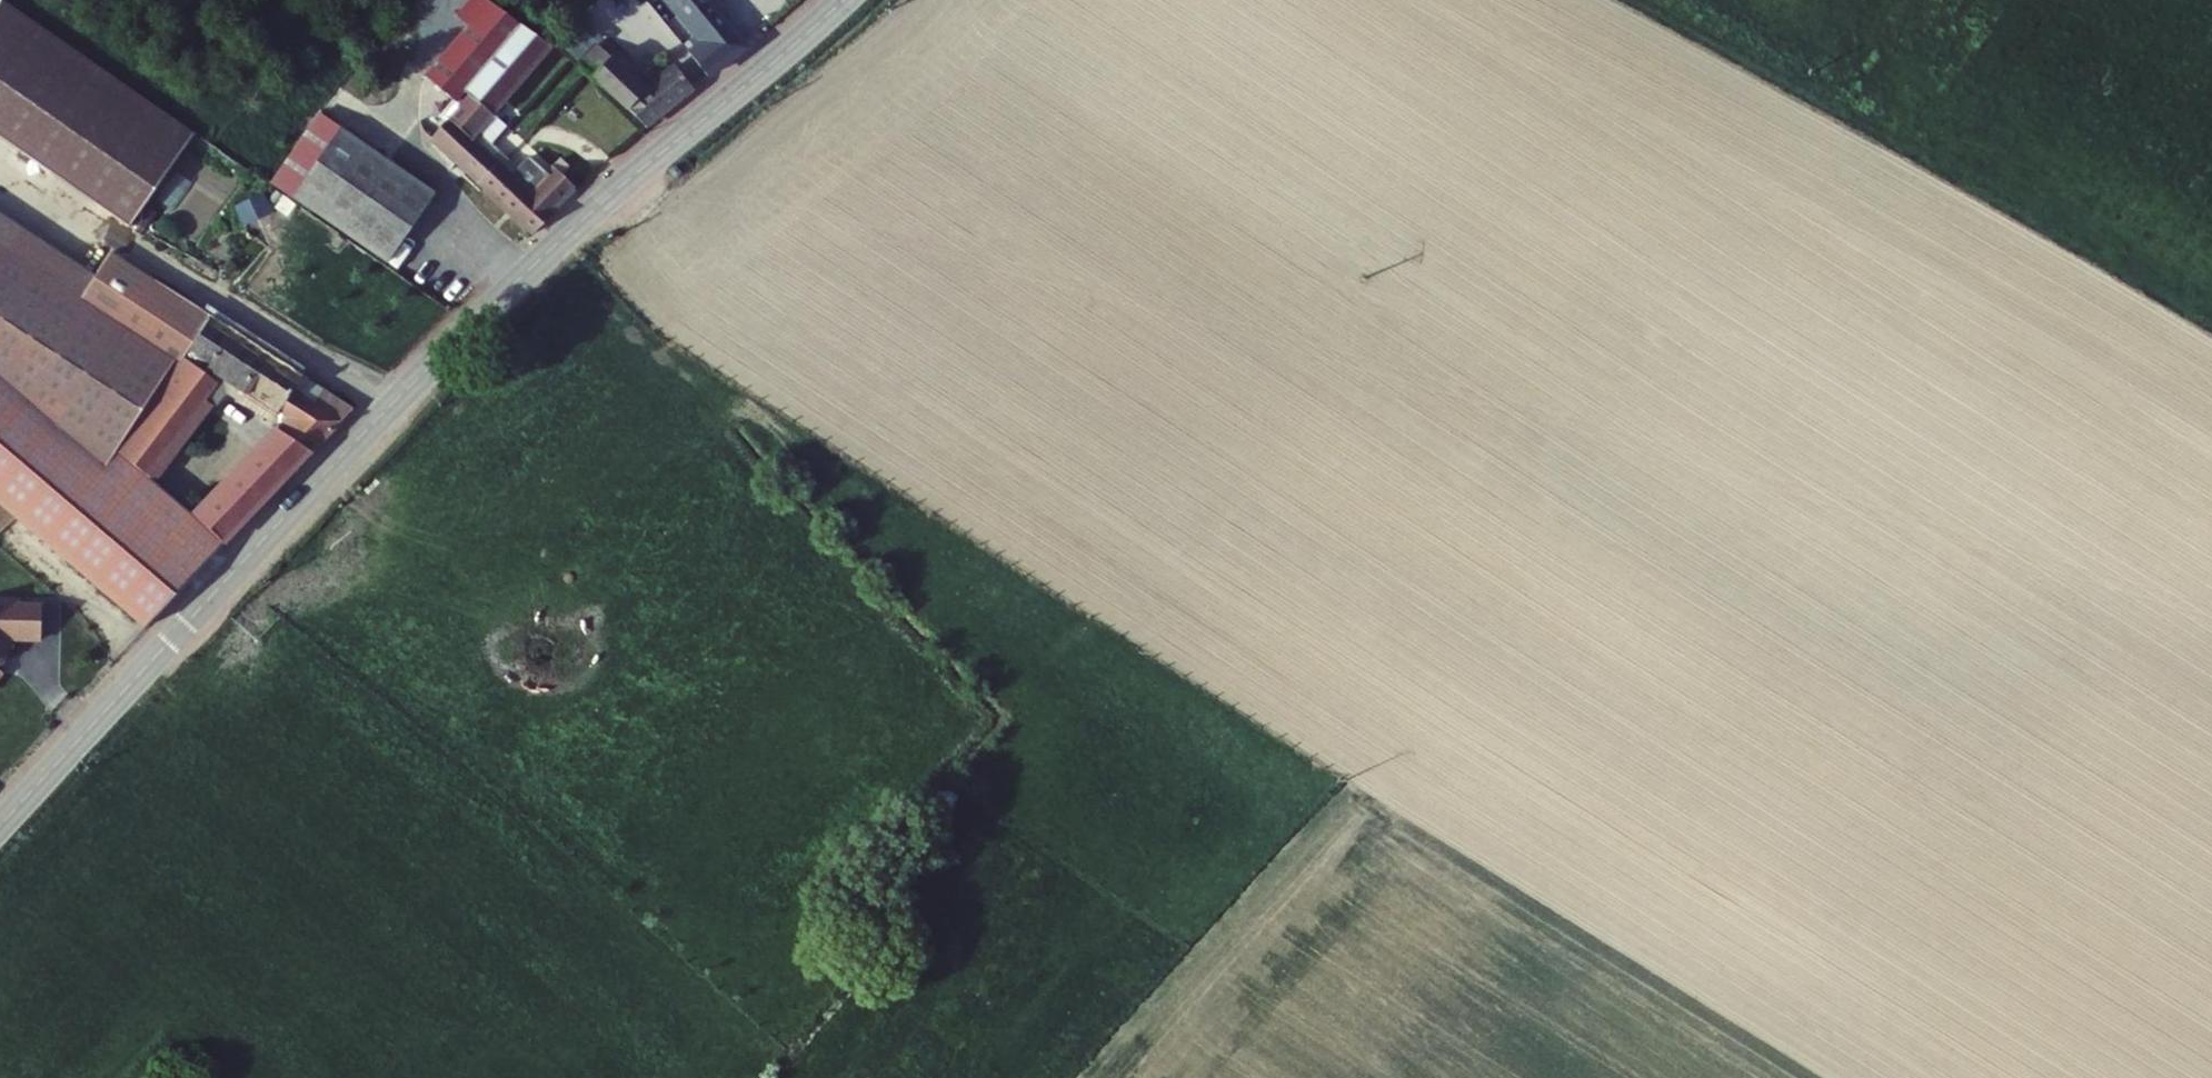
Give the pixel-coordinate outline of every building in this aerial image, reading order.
[(34,0),(0,0),(0,115),(132,208),(198,114),(34,0)] [(459,87),(468,76),(464,72),(525,5),(518,0),(476,0),(469,9),(426,58),(459,87)] [(469,9),(476,0),(459,0),(469,9)] [(708,21),(691,35),(710,58),(750,25),(729,0),(691,0),(708,21)] [(459,87),(448,100),(472,124),(458,145),(534,217),(557,195),(554,192),(577,171),(556,152),(531,176),(475,123),(479,116),(493,128),(508,111),(494,99),(558,26),(525,5),(464,72),(468,76),(459,87)] [(598,22),(580,39),(649,107),(698,68),(679,45),(645,73),(598,22)] [(326,96),(277,164),(392,242),(438,175),(326,96)] [(448,100),(432,120),(458,145),(472,124),(448,100)] [(239,203),(247,220),(271,208),(263,192),(239,203)] [(0,195),(0,224),(82,279),(95,260),(0,195)] [(105,446),(115,431),(174,339),(183,341),(186,337),(212,301),(154,263),(145,276),(103,248),(95,260),(82,279),(0,224),(0,357),(105,446)] [(154,263),(112,235),(103,248),(145,276),(154,263)] [(353,394),(212,301),(186,337),(271,395),(281,405),(272,415),(306,439),(353,394)] [(215,369),(183,341),(174,339),(115,431),(146,456),(215,369)] [(0,357),(0,482),(38,515),(145,613),(290,456),(255,433),(176,516),(130,476),(146,456),(115,431),(105,446),(0,357)] [(272,415),(255,433),(290,456),(306,439),(272,415)] [(7,642),(7,623),(42,623),(42,590),(20,590),(20,587),(0,587),(0,651),(7,642)]
